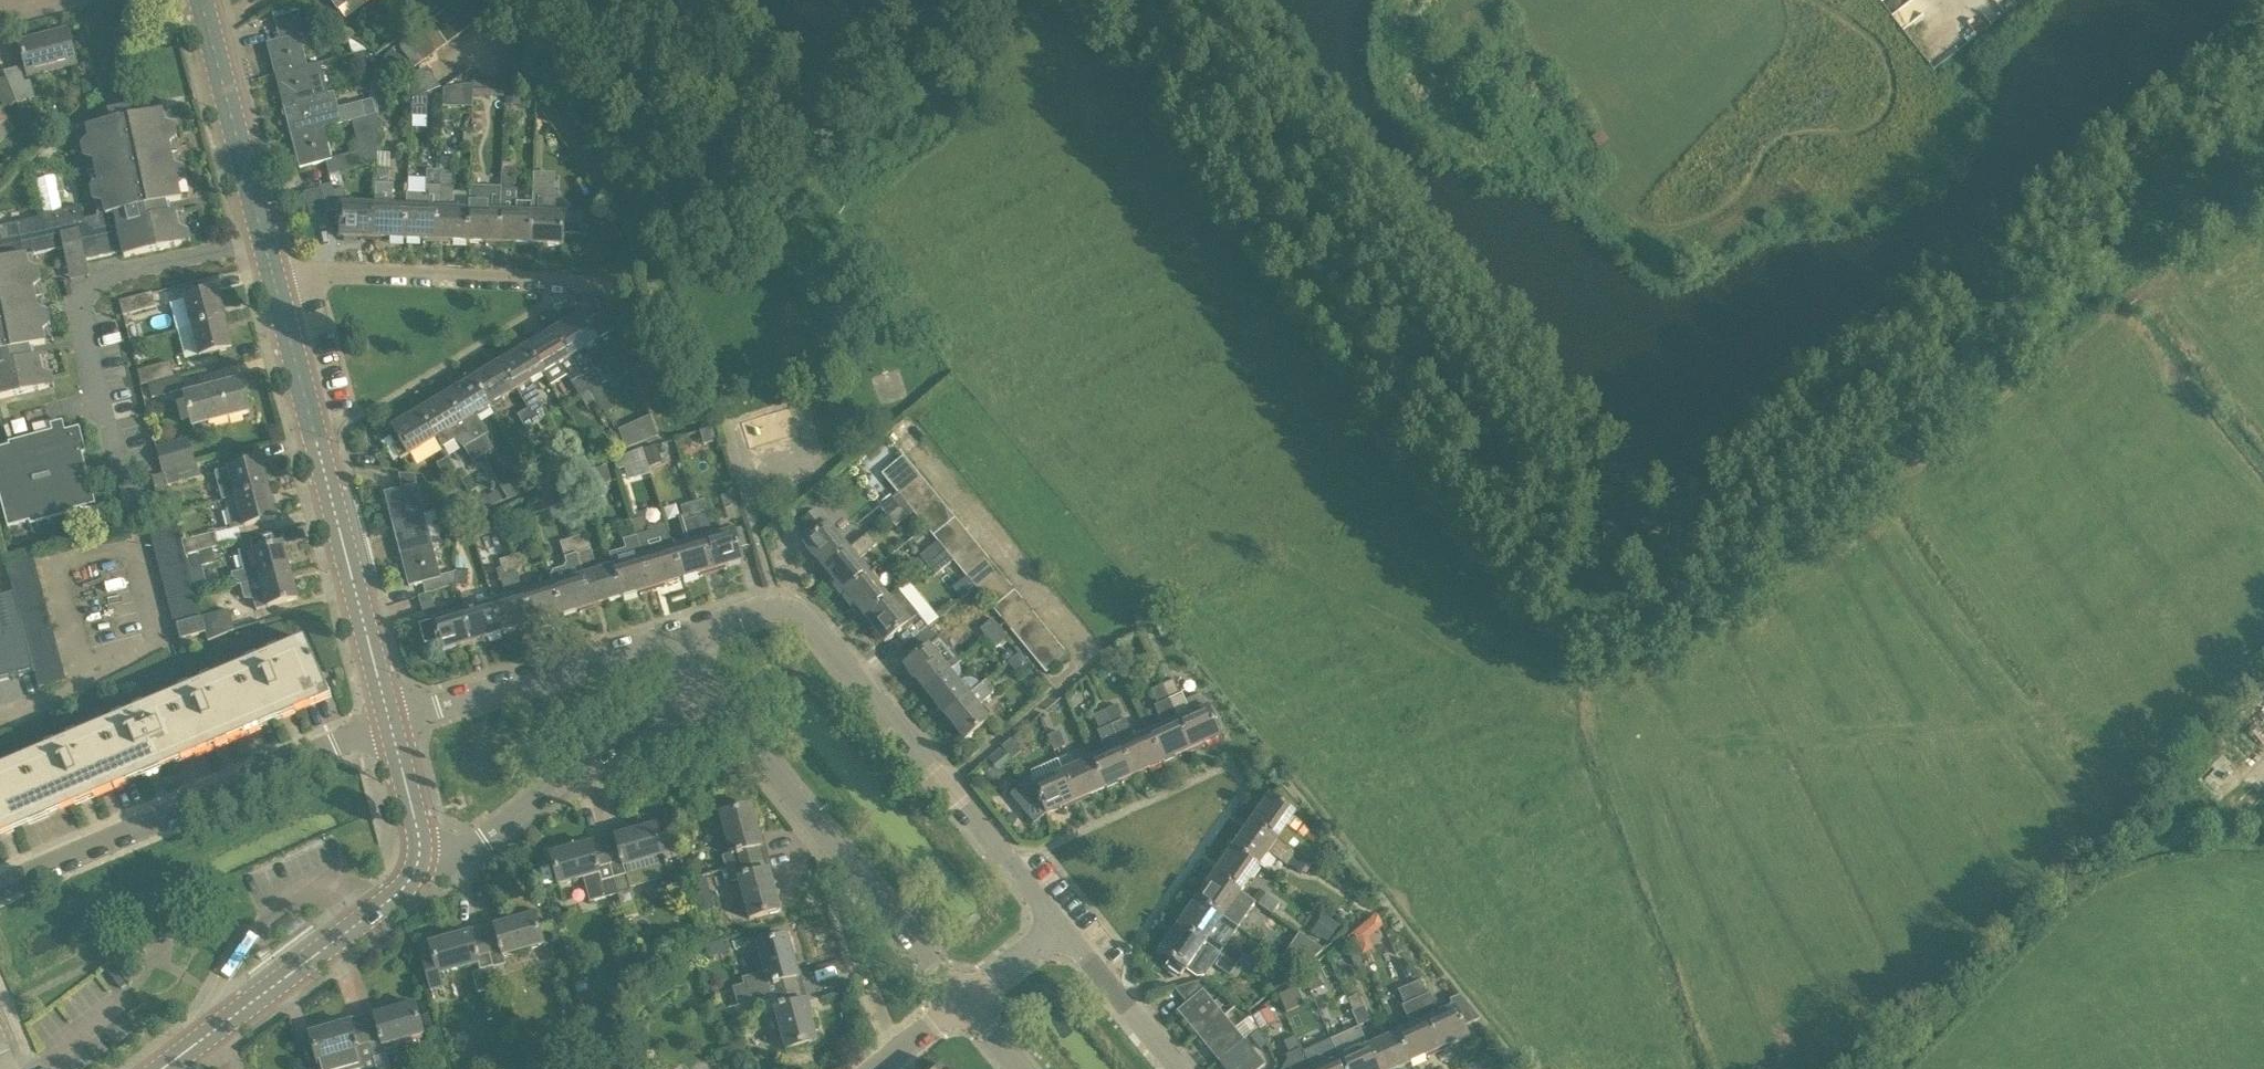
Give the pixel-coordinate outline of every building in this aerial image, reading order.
[(338,11),(353,0),(330,0),(338,11)] [(432,13),(422,0),(412,8),(422,21),(432,13)] [(432,13),(442,6),(437,0),(422,0),(432,13)] [(451,6),(468,29),(479,21),(464,0),(459,0),(451,6)] [(479,21),(490,13),(481,0),(464,0),(479,21)] [(451,6),(441,14),(458,37),(468,29),(451,6)] [(276,75),(307,66),(299,36),(304,35),(298,13),(274,19),(280,40),(267,44),(267,45),(268,44),(276,75)] [(458,37),(441,14),(430,22),(447,45),(458,37)] [(387,26),(396,40),(406,32),(397,19),(387,26)] [(430,22),(419,30),(436,53),(447,45),(430,22)] [(28,77),(76,65),(67,29),(19,41),(28,77)] [(419,30),(409,37),(426,60),(436,53),(419,30)] [(426,60),(409,37),(398,45),(415,68),(426,60)] [(404,62),(389,51),(378,68),(393,78),(404,62)] [(320,63),(307,66),(276,75),(285,106),(329,94),(320,63)] [(6,78),(16,102),(35,98),(31,81),(25,82),(21,67),(3,72),(6,78)] [(6,78),(0,80),(0,103),(4,108),(16,102),(6,78)] [(474,96),(491,96),(491,82),(475,81),(474,96)] [(443,89),(442,106),(471,107),(472,84),(464,84),(443,89)] [(334,92),(329,94),(285,106),(293,138),(324,129),(342,125),(376,115),(371,99),(360,102),(360,103),(338,109),(334,92)] [(412,122),(428,122),(428,98),(412,105),(412,122)] [(67,265),(123,252),(124,257),(183,245),(175,213),(166,215),(164,204),(181,200),(162,111),(132,118),(129,108),(108,112),(110,122),(87,128),(106,215),(84,220),(81,207),(39,216),(39,218),(8,225),(11,235),(0,237),(0,399),(46,389),(39,356),(30,358),(28,348),(45,344),(26,256),(64,248),(67,265)] [(8,121),(0,111),(0,128),(8,121)] [(455,122),(455,112),(444,112),(444,121),(455,122)] [(324,129),(293,138),(301,167),(299,167),(300,169),(325,162),(329,176),(342,173),(377,164),(377,140),(370,142),(364,145),(361,149),(361,151),(332,159),(324,129)] [(501,212),(500,244),(531,246),(532,213),(533,202),(517,201),(517,190),(514,190),(515,173),(510,173),(510,165),(502,165),(502,162),(501,162),(500,190),(500,211),(501,212)] [(375,201),(374,207),(373,238),(404,240),(406,208),(391,207),(391,202),(393,202),(393,184),(388,184),(389,168),(375,167),(375,201)] [(406,193),(406,208),(404,240),(437,241),(440,170),(427,170),(426,186),(425,186),(425,194),(406,193)] [(449,171),(440,170),(437,241),(469,243),(470,210),(450,209),(451,187),(449,187),(449,171)] [(329,176),(329,177),(331,184),(319,187),(303,191),(310,215),(325,212),(336,209),(335,225),(342,225),(342,237),(373,238),(374,207),(345,205),(345,188),(342,173),(329,176)] [(533,174),(532,191),(545,191),(546,174),(533,174)] [(470,210),(469,243),(500,244),(501,212),(500,211),(470,210)] [(582,215),(532,213),(531,246),(563,247),(563,233),(581,234),(582,215)] [(191,328),(225,319),(217,290),(184,299),(191,328)] [(156,306),(152,292),(118,301),(122,315),(156,306)] [(596,370),(583,350),(598,341),(597,340),(587,324),(581,313),(553,330),(582,378),(590,391),(591,390),(596,398),(606,393),(593,372),(596,370)] [(587,324),(597,340),(613,331),(603,315),(587,324)] [(225,319),(191,328),(199,357),(232,348),(225,319)] [(582,378),(553,330),(527,346),(543,374),(550,385),(566,376),(571,383),(581,377),(582,378)] [(527,346),(500,363),(516,390),(527,409),(536,423),(547,417),(539,403),(542,401),(530,382),(543,374),(527,346)] [(148,384),(174,377),(170,362),(137,370),(141,385),(148,384)] [(516,390),(500,363),(473,379),(490,406),(516,390)] [(181,375),(174,377),(148,384),(152,383),(156,397),(152,398),(185,390),(181,375)] [(473,379),(446,395),(463,422),(462,423),(474,442),(482,456),(493,450),(485,436),(488,434),(476,415),(490,406),(473,379)] [(193,428),(209,424),(249,413),(241,381),(185,395),(193,428)] [(463,422),(446,395),(419,411),(436,439),(441,448),(454,440),(463,448),(472,462),(482,456),(474,442),(462,423),(463,422)] [(536,423),(527,409),(517,415),(525,430),(536,423)] [(436,439),(419,411),(392,428),(400,442),(393,447),(401,460),(436,439)] [(625,449),(638,444),(630,423),(617,428),(625,449)] [(82,453),(86,452),(80,427),(54,434),(54,431),(9,442),(9,445),(0,448),(0,497),(8,527),(29,522),(30,525),(75,513),(74,510),(96,504),(82,453)] [(700,432),(704,445),(719,441),(715,428),(700,432)] [(189,440),(178,443),(156,448),(162,472),(163,472),(195,464),(189,440)] [(648,465),(660,461),(656,446),(643,449),(648,465)] [(889,485),(912,467),(903,455),(880,473),(889,485)] [(436,464),(445,479),(456,472),(447,457),(436,464)] [(236,497),(269,489),(261,460),(228,468),(236,497)] [(197,463),(195,464),(163,472),(167,486),(200,478),(197,463)] [(912,467),(889,485),(898,496),(921,477),(912,467)] [(551,479),(548,468),(532,474),(536,485),(551,479)] [(589,490),(609,483),(605,468),(584,474),(589,490)] [(398,488),(416,484),(413,474),(398,473),(400,483),(397,484),(398,488)] [(162,517),(172,514),(162,474),(151,477),(162,517)] [(921,477),(898,496),(904,504),(906,506),(929,487),(921,477)] [(416,484),(398,488),(384,492),(392,524),(425,515),(417,484),(416,484)] [(545,490),(548,501),(557,503),(553,487),(545,490)] [(929,487),(906,506),(912,513),(915,516),(938,497),(929,487)] [(269,489),(236,497),(238,507),(226,510),(231,530),(276,518),(269,489)] [(493,504),(488,495),(486,492),(474,498),(481,511),(493,504)] [(458,504),(466,518),(478,510),(470,497),(458,504)] [(887,518),(901,507),(892,497),(879,509),(887,518)] [(938,497),(915,516),(923,526),(946,508),(938,497)] [(697,518),(713,570),(743,561),(739,548),(747,546),(742,528),(713,536),(707,516),(709,515),(704,499),(693,502),(697,518)] [(687,544),(673,548),(682,579),(713,570),(697,518),(693,502),(680,506),(683,516),(679,518),(687,544)] [(904,504),(901,507),(887,518),(895,527),(912,513),(906,506),(904,504)] [(498,510),(503,525),(516,521),(511,506),(498,510)] [(955,518),(946,508),(923,526),(932,537),(955,518)] [(425,515),(392,524),(400,555),(433,547),(427,525),(435,523),(448,519),(444,510),(432,513),(425,515)] [(823,569),(848,549),(817,510),(801,523),(813,537),(804,545),(823,569)] [(162,517),(154,519),(146,521),(150,534),(178,527),(174,514),(172,514),(162,517)] [(632,521),(636,536),(648,533),(643,517),(632,521)] [(475,539),(490,534),(485,518),(470,522),(475,539)] [(955,518),(932,537),(940,547),(963,528),(955,518)] [(178,527),(150,534),(153,547),(181,540),(178,527)] [(972,538),(963,528),(940,547),(949,557),(972,538)] [(215,533),(182,541),(185,553),(185,556),(212,549),(218,547),(215,533)] [(867,533),(848,549),(823,569),(844,594),(869,573),(858,560),(876,545),(867,533)] [(583,535),(571,539),(592,607),(622,597),(613,566),(597,571),(591,550),(588,550),(588,551),(583,535)] [(972,538),(949,557),(957,567),(980,549),(972,538)] [(592,607),(571,539),(559,542),(565,563),(563,567),(552,571),(549,576),(552,585),(561,616),(592,607)] [(181,540),(153,547),(156,560),(185,553),(182,541),(181,540)] [(239,585),(290,571),(283,544),(253,552),(257,568),(245,572),(236,574),(239,585)] [(433,547),(400,555),(408,587),(422,583),(425,594),(430,593),(455,586),(455,572),(441,576),(433,547)] [(673,548),(643,557),(652,588),(682,579),(673,548)] [(928,566),(940,555),(933,548),(921,559),(928,566)] [(212,549),(185,556),(188,565),(189,569),(216,562),(212,549)] [(980,549),(957,567),(966,578),(988,559),(980,549)] [(8,572),(35,565),(32,551),(4,558),(8,572)] [(185,556),(185,553),(156,560),(160,573),(188,565),(185,556)] [(511,557),(516,573),(528,569),(523,553),(511,557)] [(949,566),(940,555),(928,566),(937,578),(949,566)] [(516,573),(511,557),(499,560),(501,568),(496,570),(499,582),(501,582),(505,596),(493,599),(494,602),(492,603),(501,634),(531,625),(522,594),(516,573)] [(643,557),(613,566),(622,597),(652,588),(643,557)] [(997,569),(988,559),(966,578),(974,588),(997,569)] [(35,565),(8,572),(11,585),(39,578),(35,565)] [(189,569),(188,565),(160,573),(163,586),(191,578),(189,569)] [(456,569),(455,572),(455,586),(467,586),(468,569),(456,569)] [(1005,580),(997,569),(974,588),(983,598),(1005,580)] [(298,599),(290,571),(239,585),(243,600),(253,599),(256,610),(298,599)] [(869,573),(844,594),(864,618),(889,598),(869,573)] [(39,578),(11,585),(14,595),(15,596),(15,597),(42,590),(39,578)] [(195,591),(191,578),(163,586),(167,598),(195,591)] [(1014,590),(1005,580),(983,598),(992,608),(1014,590)] [(552,585),(522,594),(531,625),(561,616),(552,585)] [(45,603),(42,590),(15,597),(18,610),(45,603)] [(1014,590),(992,608),(1000,619),(1022,600),(1014,590)] [(198,604),(195,591),(167,598),(170,611),(198,604)] [(898,591),(889,598),(864,618),(884,643),(896,633),(906,645),(927,628),(917,615),(898,591)] [(430,593),(425,594),(418,596),(423,613),(435,609),(430,593)] [(35,671),(32,661),(29,649),(25,636),(22,623),(18,610),(15,597),(15,596),(0,600),(0,681),(35,671)] [(1022,600),(1000,619),(1009,629),(1031,611),(1022,600)] [(45,603),(18,610),(22,623),(49,616),(45,603)] [(501,634),(492,603),(462,612),(472,643),(501,634)] [(202,617),(198,604),(170,611),(173,625),(176,624),(202,617)] [(202,617),(205,633),(208,642),(235,631),(233,626),(229,610),(202,617)] [(1039,621),(1031,611),(1009,629),(1017,639),(1039,621)] [(472,643),(462,612),(419,624),(425,645),(438,641),(441,652),(472,643)] [(49,616),(22,623),(25,636),(52,629),(49,616)] [(202,617),(176,624),(180,639),(205,633),(202,617)] [(989,640),(1001,630),(994,621),(982,632),(989,640)] [(1048,631),(1039,621),(1017,639),(1026,649),(1048,631)] [(927,628),(906,645),(915,657),(904,667),(924,692),(950,671),(961,662),(940,636),(937,639),(927,628)] [(52,629),(25,636),(29,649),(55,642),(52,629)] [(1001,630),(989,640),(997,651),(1009,640),(1001,630)] [(1048,631),(1026,649),(1035,660),(1057,642),(1048,631)] [(304,640),(231,671),(254,726),(327,695),(304,640)] [(59,654),(55,642),(29,649),(32,661),(59,654)] [(1057,642),(1035,660),(1047,674),(1068,656),(1057,642)] [(1007,648),(1001,650),(1001,657),(1006,661),(1012,658),(1013,652),(1007,648)] [(59,654),(32,661),(35,671),(35,672),(35,674),(62,667),(59,654)] [(1009,666),(1017,675),(1029,664),(1022,655),(1009,666)] [(66,681),(62,667),(35,674),(38,688),(66,681)] [(254,726),(231,671),(159,702),(182,757),(254,726)] [(972,698),(950,671),(924,692),(947,719),(972,698)] [(1179,694),(1173,680),(1161,685),(1168,699),(1179,694)] [(989,684),(972,698),(947,719),(964,741),(990,720),(978,706),(996,692),(989,684)] [(1168,699),(1161,685),(1150,690),(1156,704),(1168,699)] [(1179,694),(1168,699),(1191,750),(1220,737),(1207,707),(1192,714),(1182,693),(1179,694)] [(1153,706),(1163,727),(1149,733),(1162,763),(1191,750),(1168,699),(1156,704),(1153,706)] [(182,757),(159,702),(86,733),(110,787),(182,757)] [(1122,720),(1115,706),(1104,711),(1111,726),(1122,720)] [(1111,726),(1104,711),(1093,716),(1099,731),(1111,726)] [(1125,719),(1122,720),(1111,726),(1133,776),(1162,763),(1149,733),(1134,740),(1125,719)] [(1106,753),(1092,759),(1105,788),(1133,776),(1111,726),(1099,731),(1096,732),(1106,753)] [(1047,736),(1054,752),(1066,747),(1059,731),(1047,736)] [(110,787),(86,733),(14,764),(37,818),(110,787)] [(1022,752),(1011,739),(1002,747),(1012,760),(1022,752)] [(1079,765),(1063,772),(1076,801),(1105,788),(1092,759),(1090,760),(1089,757),(1078,762),(1079,765)] [(14,764),(0,770),(0,834),(37,818),(14,764)] [(1076,801),(1063,772),(1036,784),(1034,779),(1023,783),(1009,795),(1034,824),(1043,816),(1047,814),(1076,801)] [(1251,822),(1286,846),(1294,836),(1285,830),(1299,810),(1280,787),(1269,796),(1251,822)] [(725,869),(767,858),(764,844),(762,845),(751,806),(720,814),(731,853),(722,856),(725,869)] [(1005,821),(1014,825),(1018,817),(1009,812),(1005,821)] [(1286,846),(1251,822),(1232,848),(1259,866),(1268,853),(1286,866),(1288,864),(1301,874),(1309,862),(1296,854),(1286,846)] [(601,838),(617,895),(623,917),(633,914),(627,892),(632,891),(630,883),(669,872),(655,825),(616,836),(616,834),(601,838)] [(617,895),(601,838),(589,841),(590,844),(550,855),(559,885),(582,879),(588,902),(605,898),(617,895)] [(1302,844),(1296,854),(1309,862),(1315,853),(1302,844)] [(1259,866),(1232,848),(1214,873),(1241,892),(1259,866)] [(702,864),(692,856),(686,863),(697,871),(702,864)] [(771,871),(767,858),(725,869),(729,883),(738,880),(749,919),(780,911),(769,871),(771,871)] [(1252,900),(1241,892),(1214,873),(1196,899),(1222,918),(1237,928),(1255,902),(1252,900)] [(707,889),(704,877),(685,882),(688,894),(707,889)] [(1279,904),(1259,890),(1252,900),(1255,902),(1272,914),(1279,904)] [(1196,899),(1178,925),(1204,943),(1222,918),(1196,899)] [(495,923),(482,927),(493,969),(494,969),(507,965),(505,956),(544,945),(535,915),(495,926),(495,923)] [(1316,933),(1328,942),(1340,925),(1328,917),(1316,933)] [(1178,925),(1159,951),(1170,959),(1165,966),(1181,977),(1187,969),(1204,943),(1178,925)] [(493,969),(482,927),(468,931),(469,933),(429,944),(432,953),(421,956),(430,987),(442,983),(440,974),(477,964),(479,971),(472,973),(478,993),(485,991),(490,1008),(503,1005),(499,987),(494,969),(493,969)] [(1300,935),(1283,959),(1299,970),(1323,951),(1300,935)] [(762,1000),(804,988),(801,975),(798,976),(787,936),(756,945),(767,984),(758,986),(762,1000)] [(1375,952),(1369,941),(1358,946),(1363,958),(1375,952)] [(1230,946),(1223,956),(1236,966),(1247,973),(1254,963),(1244,956),(1230,946)] [(1229,976),(1236,966),(1223,956),(1216,966),(1229,976)] [(106,970),(121,989),(126,986),(111,966),(106,970)] [(1322,987),(1315,972),(1304,977),(1311,992),(1322,987)] [(1409,985),(1415,999),(1426,993),(1421,980),(1409,985)] [(1197,1037),(1224,1015),(1203,990),(1196,982),(1174,988),(1186,1003),(1177,1011),(1197,1037)] [(1415,999),(1409,985),(1398,991),(1404,1004),(1415,999)] [(808,1002),(804,988),(762,1000),(766,1014),(775,1011),(786,1050),(817,1042),(806,1002),(808,1002)] [(1297,988),(1279,996),(1287,1013),(1304,1006),(1297,988)] [(1353,1011),(1363,1006),(1358,994),(1347,999),(1353,1011)] [(1430,994),(1416,1000),(1438,1050),(1468,1037),(1463,1027),(1480,1020),(1460,995),(1449,1000),(1453,1008),(1439,1015),(1430,994)] [(1438,1050),(1416,1000),(1401,1006),(1411,1027),(1397,1034),(1410,1063),(1438,1050)] [(376,1068),(391,1068),(387,1055),(398,1052),(395,1042),(423,1035),(414,1004),(375,1015),(374,1013),(361,1016),(376,1068)] [(1353,1011),(1352,1011),(1358,1026),(1370,1021),(1363,1006),(1353,1011)] [(1252,1017),(1259,1031),(1275,1022),(1268,1008),(1252,1017)] [(422,1016),(427,1033),(438,1030),(434,1013),(422,1016)] [(1224,1015),(1197,1037),(1218,1061),(1244,1040),(1224,1015)] [(361,1016),(348,1020),(348,1023),(309,1034),(319,1068),(356,1068),(361,1068),(362,1068),(376,1068),(361,1016)] [(1250,1037),(1260,1049),(1266,1044),(1258,1030),(1250,1037)] [(1397,1034),(1368,1047),(1378,1068),(1397,1068),(1410,1063),(1397,1034)] [(1295,1036),(1284,1041),(1290,1056),(1286,1057),(1288,1062),(1284,1068),(1310,1068),(1302,1052),(1301,1050),(1295,1036)] [(1218,1061),(1224,1068),(1260,1068),(1265,1065),(1244,1040),(1218,1061)] [(1368,1047),(1339,1059),(1344,1068),(1378,1068),(1368,1047)] [(722,1062),(724,1068),(736,1068),(733,1059),(722,1062)] [(1318,1068),(1344,1068),(1339,1059),(1318,1068)]
